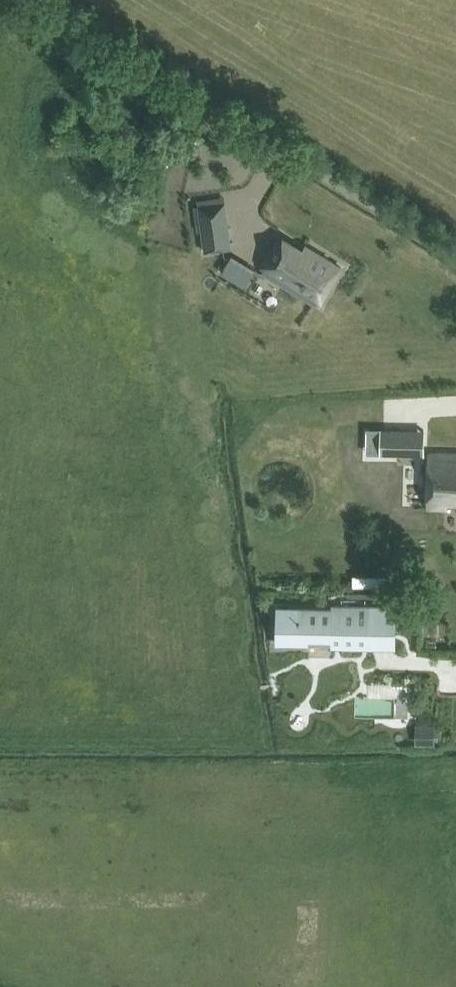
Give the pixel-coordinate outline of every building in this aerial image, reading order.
[(231,247),(225,196),(198,200),(205,251),(225,248),(225,247),(231,247)] [(309,257),(279,239),(262,266),(320,302),(341,268),(313,251),(309,257)] [(232,257),(222,273),(244,287),(254,270),(232,257)] [(381,453),(397,453),(397,429),(382,429),(381,453)] [(427,506),(455,507),(455,454),(429,453),(428,476),(427,506)] [(371,647),(371,605),(332,604),(332,606),(332,609),(290,608),(290,641),(309,641),(309,634),(332,634),(331,641),(332,641),(333,640),(341,640),(341,643),(340,646),(340,647),(371,647)] [(413,629),(413,611),(405,611),(405,605),(382,605),(381,629),(396,629),(413,629)] [(418,725),(418,741),(418,744),(434,745),(434,741),(435,725),(418,725)]
